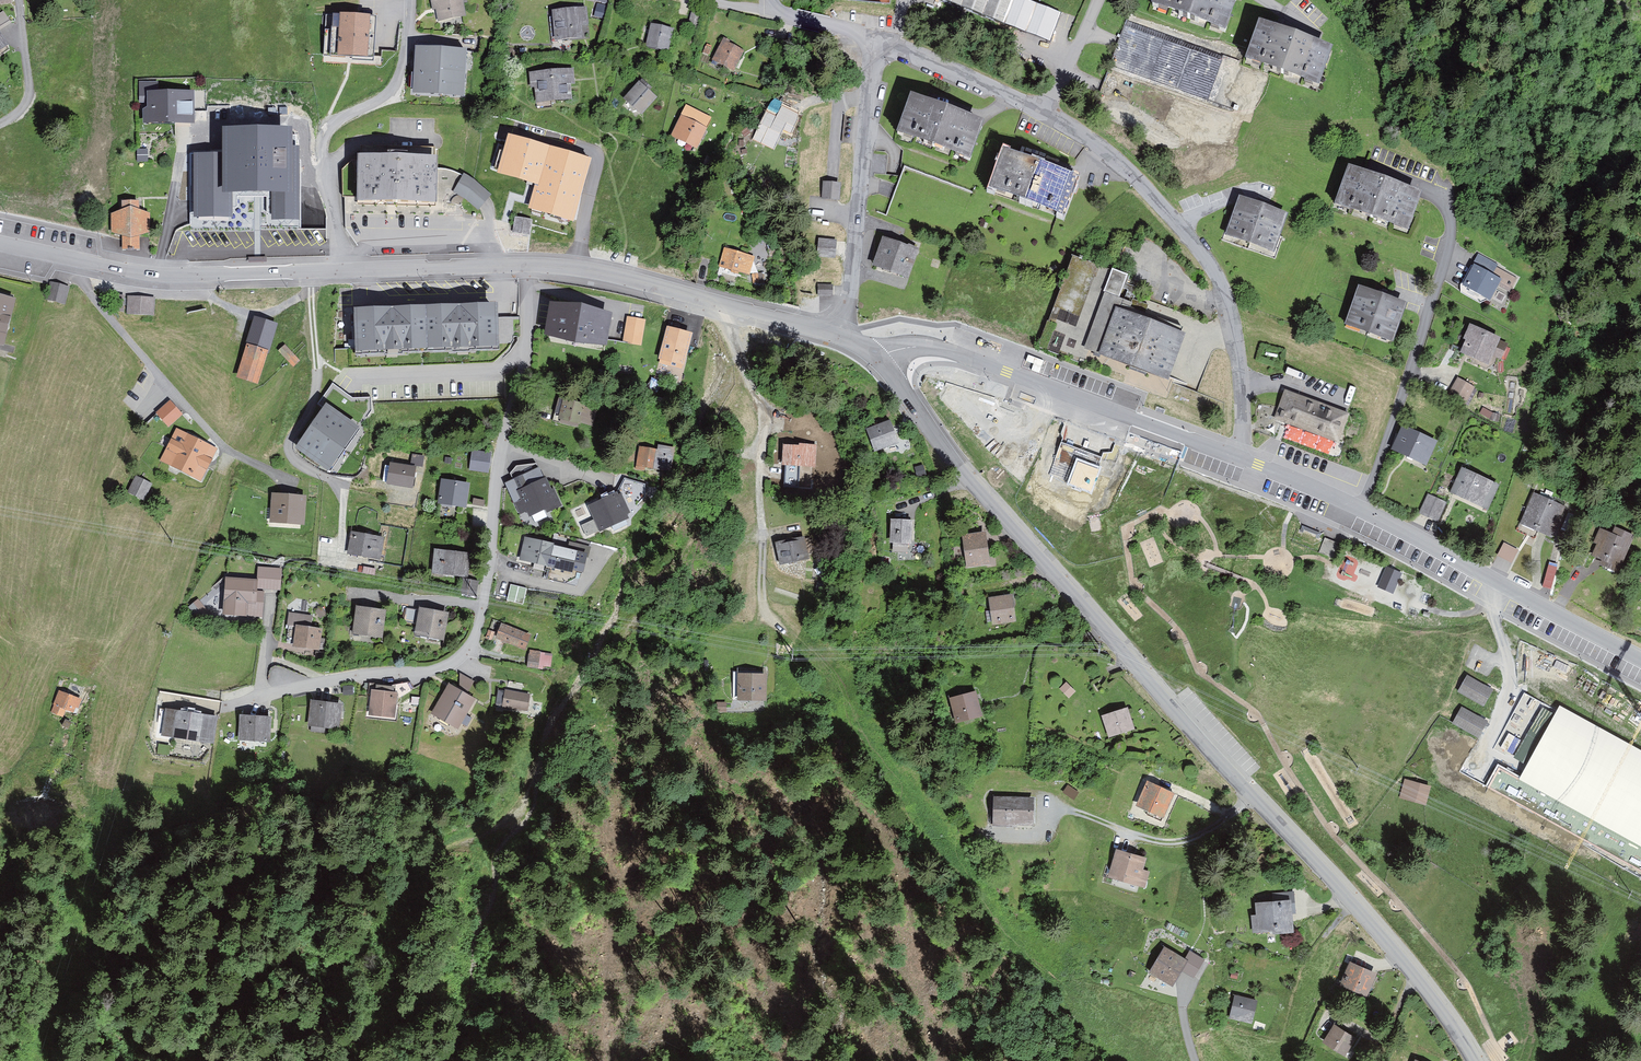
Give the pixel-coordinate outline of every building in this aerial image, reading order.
[(433,8),(439,7),(441,17),(462,13),(461,5),(467,3),(466,0),(431,0),(433,8)] [(1005,25),(1015,0),(939,0),(1005,25)] [(1028,0),(1015,0),(1005,25),(1050,41),(1061,12),(1028,0)] [(1151,3),(1226,29),(1236,0),(1152,0),(1151,3)] [(586,6),(552,10),(555,42),(589,38),(586,6)] [(698,27),(701,13),(694,11),(690,25),(698,27)] [(10,23),(3,12),(0,14),(0,29),(10,23)] [(353,54),(374,55),(376,23),(356,21),(356,18),(333,17),(330,57),(353,58),(353,54)] [(1334,43),(1259,17),(1245,56),(1321,82),(1334,43)] [(653,28),(652,30),(650,30),(646,44),(657,47),(658,45),(665,46),(669,31),(653,28)] [(723,39),(714,57),(731,66),(739,52),(725,44),(726,41),(723,39)] [(463,95),(466,52),(415,49),(414,75),(421,76),(420,90),(442,91),(442,94),(463,95)] [(571,71),(532,75),(535,102),(574,98),(571,71)] [(639,83),(626,97),(640,110),(653,96),(639,83)] [(141,112),(145,125),(173,124),(173,120),(206,120),(206,111),(191,111),(191,93),(163,94),(163,97),(155,97),(155,84),(140,84),(140,97),(151,97),(151,108),(147,108),(141,112)] [(985,119),(911,92),(897,132),(970,159),(985,119)] [(801,114),(782,105),(776,115),(766,110),(752,139),(774,150),(783,130),(791,134),(801,114)] [(703,128),(683,117),(673,137),(693,147),(699,136),(703,138),(706,133),(701,131),(703,128)] [(190,153),(190,212),(194,212),(194,217),(232,216),(232,192),(271,192),(271,218),(300,218),(300,146),(293,146),(293,126),(223,127),(223,153),(190,153)] [(575,222),(594,157),(508,133),(497,173),(536,184),(529,209),(575,222)] [(1077,173),(1003,146),(988,187),(1062,214),(1077,173)] [(430,186),(433,186),(434,151),(361,150),(360,185),(363,185),(363,204),(430,205),(430,186)] [(139,151),(139,162),(147,162),(147,151),(139,151)] [(462,172),(452,189),(481,207),(491,189),(462,172)] [(1398,190),(1398,188),(1373,179),(1373,181),(1350,173),(1344,190),(1345,190),(1341,203),(1404,225),(1409,213),(1411,213),(1417,197),(1398,190)] [(837,198),(838,186),(826,185),(825,197),(837,198)] [(1283,217),(1265,211),(1267,204),(1260,201),(1258,209),(1241,203),(1235,220),(1237,221),(1233,233),(1270,246),(1274,233),(1277,234),(1283,217)] [(124,212),(114,215),(115,234),(124,237),(124,250),(139,250),(139,236),(148,233),(148,214),(139,212),(138,202),(123,203),(124,212)] [(517,220),(515,229),(529,231),(530,222),(517,220)] [(820,237),(818,254),(835,256),(836,239),(820,237)] [(907,250),(886,243),(877,270),(908,280),(919,248),(909,245),(907,250)] [(1062,252),(1073,256),(1038,349),(1044,351),(1045,350),(1085,364),(1086,361),(1102,367),(1107,353),(1165,375),(1183,328),(1130,308),(1141,281),(1130,277),(1132,273),(1084,255),(1085,251),(1076,247),(1075,251),(1064,247),(1062,252)] [(729,249),(724,265),(748,272),(753,256),(729,249)] [(1507,293),(1514,281),(1494,270),(1490,276),(1475,268),(1463,291),(1479,300),(1483,293),(1488,296),(1494,286),(1507,293)] [(50,299),(66,304),(71,289),(55,284),(50,299)] [(819,285),(818,295),(832,295),(832,285),(819,285)] [(1386,301),(1389,293),(1376,289),(1373,296),(1359,291),(1353,307),(1355,308),(1350,321),(1387,334),(1392,322),(1394,323),(1400,306),(1386,301)] [(132,296),(131,313),(156,315),(157,298),(132,296)] [(119,311),(127,311),(128,298),(119,298),(119,311)] [(2,343),(12,304),(0,301),(0,342),(2,343)] [(544,333),(606,344),(612,312),(550,301),(544,333)] [(497,303),(429,305),(430,347),(498,345),(498,337),(497,317),(497,303)] [(356,351),(430,347),(429,305),(354,307),(356,351)] [(518,316),(497,317),(498,337),(519,336),(518,316)] [(629,318),(625,342),(641,345),(645,321),(629,318)] [(258,321),(250,345),(252,346),(242,374),(258,379),(267,351),(269,352),(277,327),(258,321)] [(1487,365),(1493,353),(1502,357),(1507,346),(1470,328),(1459,351),(1487,365)] [(689,337),(669,331),(660,363),(678,368),(680,363),(682,363),(689,337)] [(284,346),(280,351),(294,365),(298,360),(284,346)] [(828,377),(830,370),(822,367),(820,374),(828,377)] [(661,385),(652,380),(647,386),(656,391),(661,385)] [(1473,389),(1458,381),(1451,394),(1466,403),(1473,389)] [(1345,417),(1286,395),(1277,418),(1283,420),(1336,440),(1345,417)] [(567,400),(559,398),(553,421),(572,426),(573,423),(578,424),(578,421),(591,425),(595,411),(566,403),(567,400)] [(326,402),(294,447),(329,470),(360,425),(326,402)] [(182,415),(171,403),(146,425),(157,437),(182,415)] [(894,441),(886,423),(875,428),(877,431),(872,433),(878,447),(894,441)] [(1402,425),(1391,449),(1426,465),(1437,441),(1402,425)] [(178,430),(164,460),(202,477),(215,448),(178,430)] [(1043,480),(1094,497),(1106,456),(1059,440),(1043,480)] [(814,465),(816,447),(785,445),(783,462),(814,465)] [(660,451),(643,448),(640,465),(671,472),(676,448),(664,446),(664,448),(661,448),(660,451)] [(473,452),(470,469),(487,471),(490,454),(473,452)] [(411,463),(422,465),(423,457),(412,455),(411,463)] [(417,466),(389,461),(386,484),(413,488),(417,466)] [(554,503),(549,493),(536,464),(516,466),(510,473),(513,481),(506,485),(514,502),(522,499),(526,509),(528,508),(530,514),(546,507),(554,503)] [(1462,467),(1451,491),(1488,508),(1499,484),(1462,467)] [(135,476),(127,492),(144,500),(152,484),(135,476)] [(624,478),(614,496),(602,502),(603,504),(592,510),(596,519),(581,526),(586,536),(625,518),(645,496),(645,484),(624,478)] [(467,488),(444,484),(440,504),(452,506),(453,502),(464,503),(467,488)] [(561,487),(549,493),(554,503),(546,507),(547,510),(568,501),(561,487)] [(1421,511),(1438,518),(1446,502),(1428,494),(1421,511)] [(302,498),(275,496),(273,519),(300,521),(302,498)] [(1537,497),(1532,508),(1528,506),(1520,523),(1538,532),(1540,528),(1552,533),(1563,509),(1537,497)] [(909,531),(913,531),(914,520),(892,518),(891,526),(895,527),(893,550),(907,551),(909,531)] [(626,524),(624,519),(612,525),(614,530),(626,524)] [(1302,526),(1296,542),(1314,549),(1320,534),(1302,526)] [(1600,528),(1593,543),(1596,544),(1591,556),(1602,561),(1600,564),(1618,572),(1635,535),(1615,526),(1612,533),(1600,528)] [(349,551),(374,556),(378,535),(351,530),(349,539),(351,540),(349,551)] [(971,565),(989,562),(985,536),(967,539),(971,565)] [(782,547),(785,562),(809,557),(805,539),(798,540),(798,543),(782,547)] [(1320,552),(1336,559),(1342,546),(1325,539),(1320,552)] [(540,545),(529,542),(525,559),(535,561),(533,568),(545,571),(545,568),(546,564),(550,547),(552,543),(541,540),(540,545)] [(1504,540),(1497,553),(1513,560),(1519,547),(1504,540)] [(586,549),(569,545),(567,551),(568,551),(569,548),(573,549),(572,552),(574,553),(584,555),(586,549)] [(546,564),(545,568),(549,569),(550,565),(580,572),(584,555),(574,553),(572,552),(573,549),(569,548),(568,551),(567,551),(550,547),(546,564)] [(452,576),(452,572),(464,573),(465,555),(435,552),(433,574),(452,576)] [(1341,575),(1355,579),(1361,557),(1347,553),(1341,575)] [(1509,570),(1512,561),(1497,555),(1493,564),(1509,570)] [(1549,562),(1542,584),(1551,587),(1557,565),(1549,562)] [(364,566),(362,573),(373,575),(375,569),(364,566)] [(1400,574),(1387,569),(1380,586),(1392,592),(1400,574)] [(477,592),(478,578),(459,577),(459,591),(477,592)] [(263,616),(265,592),(256,591),(256,582),(228,580),(226,613),(263,616)] [(527,588),(510,584),(507,600),(523,604),(527,588)] [(987,611),(988,622),(1013,619),(1010,598),(992,601),(993,610),(987,611)] [(208,611),(200,602),(193,608),(201,617),(208,611)] [(320,614),(324,620),(329,617),(325,610),(320,614)] [(383,614),(361,611),(358,631),(380,635),(383,614)] [(445,617),(423,613),(420,633),(441,637),(445,617)] [(325,644),(318,643),(321,631),(308,629),(310,618),(297,615),(295,624),(289,623),(286,640),(296,642),(295,645),(324,650),(325,644)] [(509,644),(510,642),(525,647),(529,636),(501,626),(497,637),(502,639),(501,641),(509,644)] [(544,653),(530,651),(528,667),(541,668),(542,665),(548,666),(549,656),(543,655),(544,653)] [(762,672),(732,672),(732,696),(740,696),(740,698),(762,698),(762,672)] [(473,683),(461,676),(460,688),(459,687),(457,691),(460,693),(462,690),(466,692),(464,695),(466,696),(473,683)] [(1469,678),(1461,692),(1484,706),(1493,691),(1469,678)] [(398,685),(390,686),(369,683),(368,693),(375,694),(373,713),(392,716),(395,697),(396,697),(398,685)] [(1068,685),(1062,690),(1069,699),(1075,694),(1068,685)] [(453,718),(460,723),(461,721),(468,725),(473,717),(466,713),(473,701),(466,696),(464,695),(460,693),(457,691),(450,687),(437,709),(444,713),(441,717),(451,722),(453,718)] [(531,696),(499,691),(496,705),(529,710),(531,696)] [(62,692),(57,703),(73,709),(77,699),(62,692)] [(952,698),(957,720),(983,714),(980,700),(983,699),(982,695),(979,695),(979,693),(952,698)] [(717,703),(717,711),(725,711),(725,703),(717,703)] [(340,706),(313,704),(312,724),(338,726),(340,706)] [(163,707),(159,731),(212,739),(216,715),(208,714),(207,718),(180,714),(180,710),(163,707)] [(1128,709),(1107,716),(1112,734),(1133,727),(1128,709)] [(1479,737),(1487,723),(1463,709),(1455,724),(1479,737)] [(1562,712),(1561,714),(1524,782),(1576,809),(1640,845),(1640,755),(1562,712)] [(271,719),(246,717),(244,737),(269,739),(271,719)] [(1524,782),(1498,768),(1487,788),(1640,871),(1640,845),(1524,782)] [(1144,805),(1151,808),(1149,812),(1166,819),(1177,792),(1150,781),(1145,794),(1148,795),(1144,805)] [(1406,789),(1404,797),(1425,803),(1428,792),(1429,789),(1408,783),(1406,789)] [(1070,788),(1066,793),(1075,799),(1078,794),(1070,788)] [(1032,805),(998,798),(993,821),(1012,825),(1013,820),(1028,823),(1032,805)] [(1114,868),(1117,869),(1115,876),(1144,884),(1148,873),(1141,872),(1145,860),(1119,852),(1114,868)] [(1260,907),(1261,919),(1256,919),(1257,933),(1291,931),(1290,914),(1295,913),(1294,895),(1276,897),(1277,905),(1260,907)] [(1185,955),(1164,943),(1149,969),(1172,983),(1181,969),(1195,977),(1206,957),(1190,948),(1185,955)] [(1354,963),(1348,983),(1339,980),(1337,985),(1371,995),(1373,991),(1366,989),(1372,969),(1366,967),(1368,964),(1362,962),(1361,966),(1354,963)] [(1258,1000),(1239,995),(1233,1019),(1253,1024),(1258,1000)] [(1335,1028),(1328,1041),(1344,1051),(1352,1038),(1335,1028)]
